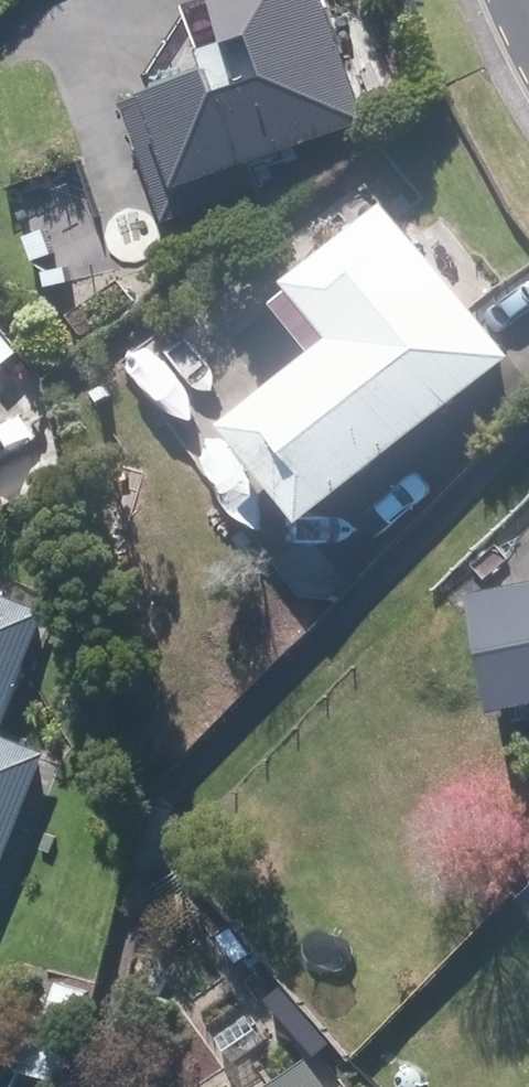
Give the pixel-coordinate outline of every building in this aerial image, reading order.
[(134,105),(171,219),(214,203),(264,188),(255,161),(372,124),(332,0),(237,0),(237,1),(248,41),(222,48),(230,74),(134,105)] [(366,335),(264,424),(344,515),(528,354),(404,211),(323,283),(366,335)] [(59,256),(50,229),(30,235),(39,262),(59,256)] [(21,384),(0,367),(0,411),(21,384)] [(0,471),(0,513),(47,487),(28,454),(0,471)] [(516,588),(528,652),(528,586),(516,588)] [(1,902),(63,750),(10,730),(58,611),(0,588),(0,902),(1,902)] [(62,1018),(90,1026),(99,993),(71,985),(62,1018)] [(44,1034),(36,1073),(76,1081),(83,1042),(44,1034)] [(329,1061),(289,1086),(345,1086),(329,1061)]
